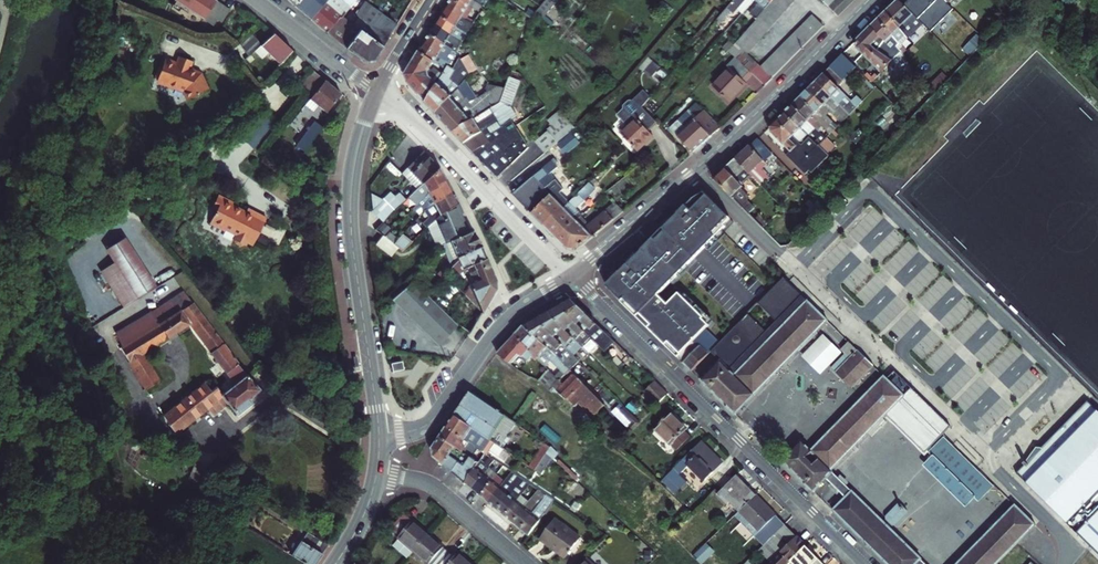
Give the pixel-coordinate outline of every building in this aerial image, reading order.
[(171,3),(201,22),(206,16),(219,24),(228,12),(210,0),(173,0),(171,3)] [(293,7),(310,22),(329,0),(300,0),(293,7)] [(326,35),(340,19),(342,21),(342,19),(357,0),(340,0),(340,1),(339,0),(329,0),(310,22),(326,35)] [(445,9),(461,19),(467,10),(451,0),(445,9)] [(467,10),(472,1),(470,0),(451,0),(467,10)] [(472,1),(478,5),(484,8),(488,1),(487,0),(470,0),(472,1)] [(732,6),(736,10),(734,11),(741,18),(745,12),(741,8),(748,0),(736,0),(732,6)] [(763,16),(758,22),(752,28),(743,39),(737,46),(744,52),(748,56),(798,0),(777,0),(763,16)] [(777,0),(756,0),(754,2),(761,9),(759,12),(763,16),(777,0)] [(840,19),(859,0),(832,0),(827,5),(840,19)] [(912,17),(920,10),(909,0),(900,0),(897,3),(912,17)] [(886,13),(909,41),(922,26),(912,17),(897,3),(886,13)] [(484,8),(478,5),(475,10),(481,14),(484,8)] [(351,27),(342,21),(340,19),(326,35),(338,44),(365,65),(374,63),(396,26),(371,8),(361,21),(358,19),(351,27)] [(445,9),(440,18),(468,35),(473,26),(468,23),(461,19),(445,9)] [(963,18),(954,9),(943,20),(952,29),(963,18)] [(886,13),(878,22),(894,38),(900,45),(903,48),(909,41),(886,13)] [(479,17),(474,14),(468,23),(473,26),(479,17)] [(773,80),(825,28),(815,17),(761,68),(773,80)] [(440,18),(435,26),(450,36),(457,40),(463,44),(468,35),(440,18)] [(967,22),(963,18),(952,29),(957,34),(967,22)] [(871,29),(881,39),(885,43),(886,45),(894,38),(878,22),(871,29)] [(736,34),(743,39),(752,28),(745,23),(736,34)] [(435,26),(429,35),(445,45),(450,36),(435,26)] [(858,51),(863,56),(881,39),(871,29),(857,43),(858,51)] [(429,35),(424,44),(440,54),(449,59),(451,55),(455,57),(457,52),(453,49),(445,45),(429,35)] [(877,52),(885,43),(881,39),(863,56),(882,75),(892,63),(877,52)] [(260,52),(260,51),(249,40),(238,50),(249,62),(260,52)] [(260,52),(280,68),(292,54),(273,40),(260,51),(260,52)] [(463,44),(457,40),(454,46),(454,47),(453,49),(457,52),(463,44)] [(440,54),(424,44),(418,53),(434,63),(438,65),(440,66),(442,62),(449,67),(452,61),(449,59),(447,61),(446,60),(439,55),(440,54)] [(744,52),(737,46),(730,54),(735,59),(752,76),(765,88),(773,80),(761,68),(748,56),(744,52)] [(412,63),(428,72),(430,70),(434,63),(418,53),(412,63)] [(176,63),(164,59),(161,67),(159,66),(155,78),(166,82),(165,83),(183,90),(187,99),(206,91),(198,73),(188,68),(191,61),(179,56),(176,63)] [(744,84),(752,76),(735,59),(727,68),(730,71),(712,89),(729,104),(746,86),(744,84)] [(437,86),(426,104),(436,116),(469,78),(459,61),(454,71),(448,67),(444,74),(440,81),(437,86)] [(412,63),(404,76),(407,84),(418,95),(429,79),(428,72),(412,63)] [(444,74),(436,68),(435,67),(432,72),(440,81),(444,74)] [(436,116),(453,135),(498,106),(494,101),(500,98),(495,91),(493,92),(477,69),(469,78),(436,116)] [(837,88),(842,82),(829,70),(816,83),(837,104),(845,112),(850,117),(864,103),(858,98),(853,103),(837,88)] [(301,83),(315,95),(306,106),(315,113),(320,108),(328,114),(341,97),(309,73),(301,83)] [(429,79),(418,95),(426,104),(437,86),(429,79)] [(816,83),(809,91),(830,112),(837,104),(816,83)] [(830,112),(809,91),(801,99),(822,120),(830,112)] [(801,99),(793,107),(814,128),(822,120),(801,99)] [(498,106),(453,135),(472,155),(495,141),(516,128),(505,112),(507,105),(501,104),(498,106)] [(670,130),(694,155),(721,130),(697,106),(694,108),(697,111),(695,113),(699,118),(691,125),(683,118),(670,130)] [(793,107),(785,115),(801,131),(804,127),(811,134),(816,129),(814,128),(793,107)] [(625,124),(626,125),(643,110),(643,109),(625,124)] [(640,141),(645,145),(653,138),(648,132),(657,124),(643,110),(626,125),(628,127),(627,127),(640,141)] [(842,125),(850,117),(845,112),(840,118),(841,120),(839,122),(842,125)] [(785,115),(777,123),(798,143),(802,147),(810,139),(806,136),(803,140),(797,134),(801,131),(785,115)] [(830,127),(824,121),(820,126),(826,132),(825,134),(826,135),(824,137),(827,140),(835,132),(830,127)] [(835,122),(830,127),(835,132),(842,125),(839,122),(837,124),(835,122)] [(298,147),(305,152),(322,129),(315,123),(298,147)] [(819,149),(810,139),(802,147),(805,150),(800,154),(795,150),(797,149),(794,146),(798,143),(777,123),(772,128),(772,135),(791,154),(788,158),(805,175),(809,172),(813,175),(837,151),(827,141),(819,149)] [(627,127),(620,134),(633,148),(640,141),(627,127)] [(516,128),(495,141),(511,167),(530,149),(516,128)] [(534,142),(545,155),(557,145),(545,133),(534,142)] [(558,144),(564,154),(577,146),(572,136),(558,144)] [(495,141),(472,155),(498,181),(511,167),(495,141)] [(640,141),(633,148),(637,152),(645,145),(640,141)] [(775,157),(759,141),(751,149),(766,165),(775,157)] [(768,167),(766,165),(751,149),(736,161),(743,168),(762,187),(771,179),(763,172),(768,167)] [(407,170),(421,182),(423,184),(438,169),(422,154),(407,170)] [(552,158),(541,168),(547,174),(555,166),(553,164),(556,162),(552,158)] [(736,161),(714,182),(747,215),(753,209),(750,205),(754,200),(733,177),(743,168),(736,161)] [(532,215),(550,197),(545,190),(551,185),(550,184),(554,181),(547,174),(541,168),(512,196),(532,215)] [(438,169),(423,184),(413,194),(419,202),(445,182),(438,169)] [(316,173),(313,185),(316,187),(322,192),(326,176),(316,173)] [(430,199),(434,206),(452,193),(445,182),(419,202),(422,205),(430,199)] [(545,190),(550,197),(557,191),(551,185),(545,190)] [(544,227),(556,240),(577,223),(583,218),(577,211),(591,196),(585,190),(584,191),(576,199),(573,202),(566,209),(544,227)] [(532,215),(544,227),(566,209),(573,202),(568,198),(566,200),(557,191),(550,197),(532,215)] [(434,224),(437,220),(458,205),(452,193),(434,206),(437,212),(431,219),(434,224)] [(605,286),(678,359),(694,343),(710,328),(701,320),(703,318),(679,295),(668,306),(657,295),(732,220),(708,196),(692,212),(686,206),(605,286)] [(233,205),(217,198),(211,209),(216,212),(209,225),(225,233),(225,231),(236,236),(233,241),(235,245),(241,248),(245,247),(246,244),(253,247),(266,219),(255,214),(253,218),(232,207),(233,205)] [(826,208),(819,202),(807,214),(814,220),(826,208)] [(372,213),(382,224),(393,213),(383,203),(372,213)] [(458,205),(437,220),(446,244),(469,234),(462,218),(464,216),(458,205)] [(577,223),(556,240),(558,241),(569,252),(579,252),(625,213),(616,205),(585,232),(577,223)] [(383,240),(392,246),(402,237),(394,229),(383,240)] [(469,234),(446,244),(442,246),(449,265),(444,268),(447,273),(458,263),(457,259),(482,248),(473,232),(469,234)] [(155,288),(121,233),(103,245),(116,265),(137,299),(155,288)] [(375,246),(395,261),(398,257),(402,254),(392,246),(383,240),(381,238),(375,246)] [(458,263),(461,271),(487,260),(482,248),(457,259),(458,263)] [(487,260),(461,271),(482,316),(496,291),(495,280),(487,260)] [(116,265),(101,274),(122,309),(137,299),(116,265)] [(433,287),(422,272),(413,279),(414,280),(425,295),(433,287)] [(702,382),(736,416),(829,323),(784,279),(759,305),(777,323),(767,333),(749,315),(746,318),(727,337),(711,354),(720,364),(702,382)] [(438,348),(457,328),(425,295),(414,280),(391,301),(438,348)] [(193,304),(183,292),(151,313),(159,325),(193,304)] [(571,301),(559,308),(596,345),(608,356),(618,347),(597,325),(571,301)] [(126,328),(142,354),(187,327),(232,387),(221,396),(227,403),(235,416),(253,404),(248,399),(260,390),(241,369),(243,367),(241,366),(240,367),(235,361),(237,360),(234,356),(232,357),(193,304),(159,325),(151,313),(126,328)] [(559,308),(548,315),(582,349),(588,343),(593,349),(596,345),(559,308)] [(537,321),(565,348),(569,345),(574,351),(577,349),(585,356),(587,354),(582,349),(548,315),(537,321)] [(537,321),(524,329),(550,351),(555,356),(558,353),(563,358),(566,355),(571,361),(574,358),(565,348),(537,321)] [(145,390),(159,381),(142,354),(126,328),(116,335),(122,347),(120,348),(145,390)] [(550,351),(524,329),(520,332),(515,338),(529,352),(538,361),(543,355),(552,364),(557,359),(555,356),(550,351)] [(841,352),(825,337),(804,358),(822,377),(844,355),(841,352)] [(515,338),(498,357),(511,367),(519,357),(521,360),(529,352),(515,338)] [(678,359),(684,364),(699,349),(694,343),(678,359)] [(858,353),(850,344),(841,352),(846,357),(833,369),(837,374),(858,353)] [(684,364),(693,374),(709,357),(708,356),(700,348),(684,364)] [(858,353),(837,374),(847,383),(853,390),(874,369),(858,353)] [(559,385),(571,373),(568,370),(556,381),(559,385)] [(540,383),(547,391),(551,393),(554,389),(559,385),(556,381),(554,376),(550,372),(540,383)] [(559,385),(554,389),(567,403),(572,399),(594,421),(605,407),(571,373),(559,385)] [(944,437),(905,399),(901,395),(891,385),(885,379),(812,453),(802,444),(783,463),(794,473),(815,494),(827,481),(833,475),(831,473),(886,417),(926,456),(944,437)] [(897,379),(891,385),(901,395),(907,389),(897,379)] [(204,384),(163,417),(174,434),(207,408),(212,415),(227,403),(221,396),(215,388),(210,392),(204,384)] [(656,386),(647,395),(660,408),(669,398),(656,386)] [(912,391),(905,399),(944,437),(952,430),(912,391)] [(454,419),(502,451),(505,447),(502,446),(515,426),(470,395),(454,419)] [(1021,479),(1097,552),(1097,413),(1092,407),(1021,479)] [(654,434),(670,417),(669,416),(653,433),(654,434)] [(654,434),(663,443),(680,426),(670,417),(654,434)] [(466,444),(469,445),(478,452),(489,459),(492,454),(501,460),(506,453),(502,451),(454,419),(447,430),(462,440),(466,444)] [(680,426),(663,443),(673,453),(687,440),(683,436),(686,432),(680,426)] [(447,430),(440,440),(455,450),(462,455),(466,450),(468,447),(469,445),(466,444),(462,440),(447,430)] [(960,453),(945,439),(929,455),(934,459),(925,469),(935,479),(946,468),(958,456),(960,453)] [(466,450),(462,455),(455,450),(440,440),(432,452),(434,460),(456,478),(467,465),(469,463),(478,452),(469,445),(468,447),(466,450)] [(687,440),(673,453),(675,455),(688,441),(687,440)] [(702,444),(668,478),(680,491),(688,484),(681,477),(691,468),(706,483),(723,465),(702,444)] [(545,446),(529,469),(535,473),(550,449),(545,446)] [(946,468),(935,479),(966,510),(975,500),(980,505),(996,488),(960,453),(958,456),(946,468)] [(467,465),(456,478),(464,485),(477,470),(469,463),(467,465)] [(190,470),(183,483),(195,491),(203,477),(190,470)] [(468,489),(472,492),(485,477),(477,470),(464,485),(468,489)] [(501,491),(488,506),(492,509),(497,512),(517,487),(519,489),(522,485),(524,483),(514,475),(501,491)] [(833,475),(827,481),(833,487),(830,489),(839,497),(841,495),(847,500),(848,499),(853,494),(848,488),(850,486),(842,477),(839,480),(833,475)] [(485,477),(472,492),(476,495),(480,499),(493,484),(485,477)] [(714,499),(733,519),(754,499),(735,480),(714,499)] [(517,487),(497,512),(504,519),(517,504),(531,487),(524,483),(522,485),(519,489),(517,487)] [(484,502),(488,506),(501,491),(493,484),(480,499),(484,502)] [(516,529),(520,532),(548,499),(540,493),(525,511),(512,526),(516,529)] [(888,527),(853,494),(848,499),(855,505),(850,511),(878,537),(888,527)] [(525,536),(528,539),(543,522),(557,505),(548,499),(520,532),(525,536)] [(733,519),(732,520),(761,549),(784,527),(754,499),(733,519)] [(847,500),(834,513),(869,547),(878,537),(850,511),(855,505),(848,499),(847,500)] [(509,523),(512,526),(525,511),(517,504),(504,519),(509,523)] [(890,525),(905,510),(901,506),(898,507),(887,517),(887,521),(890,525)] [(1035,527),(1016,508),(961,563),(1000,563),(1035,527)] [(405,510),(392,526),(401,533),(399,535),(400,536),(394,542),(409,555),(415,549),(430,531),(405,510)] [(905,510),(890,525),(893,527),(897,527),(907,517),(908,513),(905,510)] [(556,519),(542,540),(567,558),(582,538),(556,519)] [(764,563),(771,563),(782,554),(784,552),(797,539),(784,527),(761,549),(755,555),(764,563)] [(888,527),(878,537),(869,547),(886,563),(925,563),(888,527)] [(433,563),(438,563),(450,549),(441,541),(430,531),(415,549),(433,563)] [(327,548),(306,536),(291,558),(301,563),(317,563),(327,548)] [(797,539),(784,552),(782,554),(771,563),(791,563),(793,561),(806,549),(797,539)] [(476,563),(461,550),(457,555),(450,549),(438,563),(474,563),(476,563)] [(806,549),(793,561),(796,563),(822,563),(806,549)]
